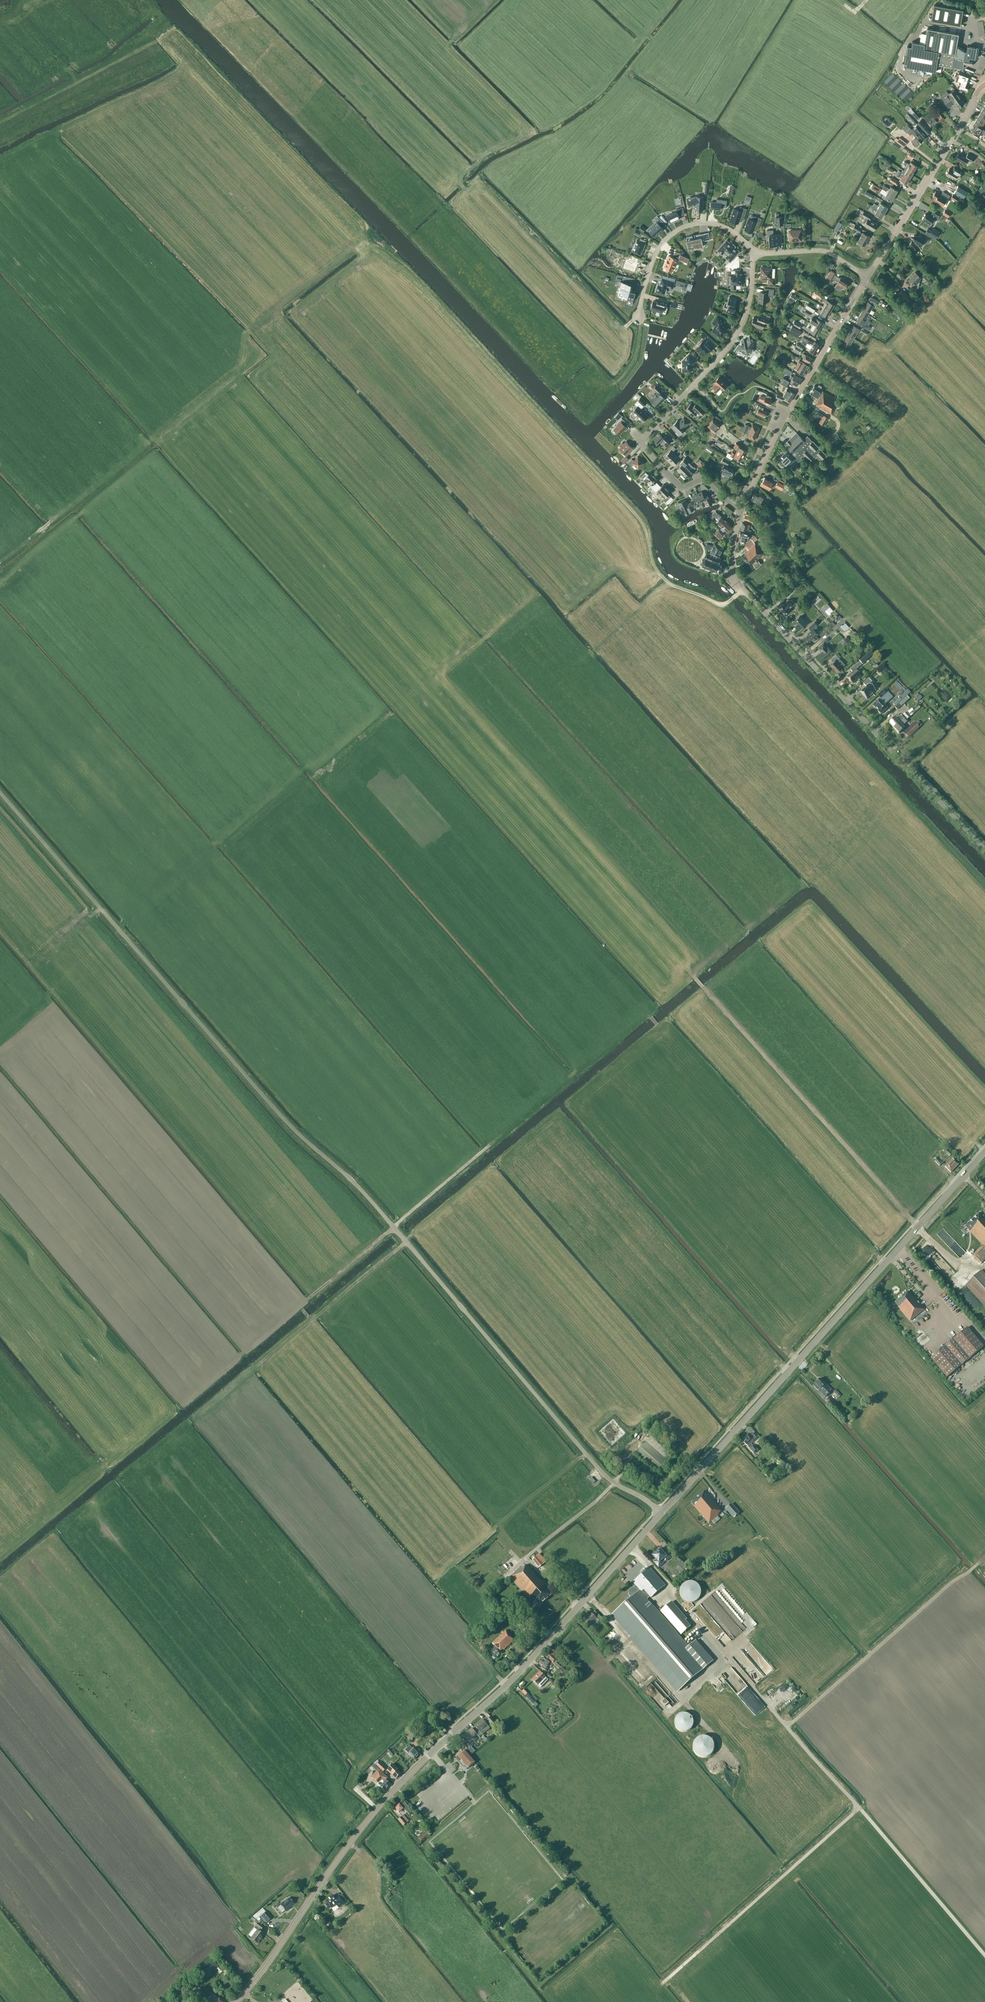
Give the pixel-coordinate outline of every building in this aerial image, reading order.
[(934,4),(931,20),(960,25),(962,10),(934,4)] [(958,34),(927,28),(926,33),(921,32),(919,43),(924,43),(924,48),(934,50),(932,60),(937,61),(936,64),(940,64),(939,68),(943,69),(944,65),(963,68),(963,64),(971,65),(973,59),(974,59),(976,47),(967,46),(966,51),(965,51),(965,50),(956,44),(958,34)] [(966,86),(970,76),(959,72),(956,81),(957,81),(956,83),(959,84),(957,87),(966,91),(968,86),(966,86)] [(958,107),(962,105),(961,104),(963,102),(954,89),(948,94),(947,91),(940,96),(948,107),(954,103),(958,107)] [(934,114),(925,119),(930,126),(938,121),(934,114)] [(984,131),(981,128),(984,123),(977,118),(971,129),(970,129),(974,132),(973,133),(974,134),(978,137),(979,137),(981,132),(984,134),(983,135),(984,137),(984,132),(984,131)] [(907,124),(902,128),(907,133),(907,132),(910,135),(914,131),(912,128),(911,129),(907,124)] [(925,124),(921,128),(927,134),(931,130),(925,124)] [(921,130),(917,133),(922,139),(926,136),(921,130)] [(900,136),(897,141),(903,145),(907,141),(900,136)] [(919,137),(918,138),(916,136),(911,141),(916,146),(923,140),(919,137)] [(964,164),(967,160),(971,162),(974,157),(968,154),(966,157),(959,152),(955,159),(964,164)] [(912,175),(914,170),(917,166),(911,162),(909,164),(904,161),(902,166),(904,167),(906,169),(905,171),(912,175)] [(957,175),(960,177),(964,172),(954,166),(952,170),(949,168),(946,174),(955,179),(957,175)] [(901,175),(902,174),(903,175),(902,175),(909,179),(912,175),(905,171),(904,174),(901,172),(899,170),(897,172),(900,174),(900,175),(901,175)] [(903,175),(902,174),(901,175),(900,175),(900,174),(897,172),(896,175),(899,176),(901,177),(900,180),(906,184),(909,179),(902,175),(903,175)] [(894,196),(897,190),(891,186),(890,188),(884,185),(882,189),(894,196)] [(954,192),(964,198),(967,191),(958,186),(954,192)] [(884,197),(891,201),(894,196),(882,189),(880,192),(885,195),(884,197)] [(941,195),(939,194),(939,193),(936,191),(932,196),(936,198),(934,201),(942,206),(946,198),(947,199),(950,195),(943,191),(941,195)] [(703,209),(704,197),(699,196),(699,198),(696,198),(692,199),(692,200),(688,201),(689,207),(695,205),(695,209),(703,209)] [(878,208),(878,209),(876,207),(877,205),(874,203),(871,208),(876,211),(875,214),(881,217),(884,212),(878,208)] [(887,207),(881,203),(878,208),(884,212),(887,207)] [(726,205),(716,204),(715,208),(710,207),(710,214),(720,215),(720,212),(725,212),(726,205)] [(685,214),(683,207),(676,209),(676,211),(667,215),(670,223),(680,218),(679,215),(685,214)] [(743,220),(747,209),(740,207),(739,210),(734,208),(730,220),(738,223),(740,219),(741,218),(743,219),(742,220),(743,220)] [(877,224),(870,219),(872,216),(862,210),(860,214),(865,217),(862,221),(865,223),(864,225),(873,231),(877,224)] [(922,220),(930,225),(934,219),(937,220),(939,216),(933,212),(931,217),(925,213),(922,220)] [(757,230),(761,219),(755,216),(754,220),(749,218),(744,229),(752,232),(754,228),(755,228),(755,227),(757,228),(757,229),(757,230)] [(947,224),(949,219),(942,216),(940,221),(947,224)] [(657,222),(648,230),(654,237),(663,229),(662,228),(663,227),(659,222),(658,223),(657,222)] [(839,222),(834,230),(836,231),(839,227),(840,228),(842,224),(839,222)] [(852,223),(850,227),(859,232),(861,228),(852,223)] [(928,228),(926,232),(935,238),(939,232),(933,228),(932,230),(928,228)] [(781,234),(777,234),(773,235),(773,230),(766,230),(767,238),(769,238),(770,245),(781,244),(781,234)] [(800,231),(789,231),(790,240),(801,240),(800,231)] [(703,246),(702,241),(710,239),(708,232),(686,237),(687,243),(690,242),(691,248),(703,246)] [(862,233),(859,238),(856,236),(854,240),(857,242),(857,241),(865,245),(870,237),(862,233)] [(928,238),(922,237),(920,234),(919,236),(914,235),(912,238),(921,250),(920,248),(926,238),(928,238)] [(637,241),(632,252),(640,256),(645,245),(645,244),(646,242),(641,239),(639,242),(637,241)] [(718,250),(730,261),(739,251),(726,240),(718,250)] [(646,254),(651,256),(654,249),(649,247),(646,254)] [(664,267),(667,268),(666,271),(669,272),(670,269),(673,270),(677,259),(669,255),(664,267)] [(639,258),(633,256),(631,261),(627,259),(623,269),(634,273),(638,263),(637,263),(639,258)] [(767,268),(767,267),(761,267),(760,278),(766,279),(766,278),(768,278),(768,284),(775,285),(775,278),(771,278),(771,268),(767,268)] [(732,275),(730,275),(730,284),(732,284),(731,288),(732,289),(733,289),(734,289),(735,289),(735,288),(735,287),(740,287),(740,282),(741,282),(741,277),(740,277),(741,275),(739,275),(739,270),(735,270),(735,271),(732,271),(732,275)] [(848,282),(844,280),(845,279),(841,276),(840,278),(835,275),(836,273),(831,270),(827,277),(832,280),(833,278),(838,281),(835,287),(839,290),(842,286),(844,288),(848,282)] [(921,278),(915,272),(912,275),(913,275),(911,277),(910,276),(910,277),(911,277),(908,280),(913,285),(912,286),(915,289),(917,287),(918,287),(919,282),(918,281),(921,278)] [(925,272),(922,274),(929,282),(932,279),(925,272)] [(662,278),(660,286),(658,285),(656,291),(664,294),(664,293),(666,292),(667,290),(667,289),(666,288),(666,286),(673,288),(674,282),(662,278)] [(630,287),(631,284),(621,282),(620,288),(621,289),(621,290),(621,291),(621,292),(622,293),(622,294),(623,295),(624,296),(625,297),(626,298),(627,298),(627,299),(633,301),(635,291),(632,290),(633,289),(631,287),(630,287)] [(766,303),(767,295),(773,296),(774,289),(764,288),(764,292),(759,291),(758,302),(766,303)] [(902,290),(899,293),(904,299),(907,295),(902,290)] [(729,296),(726,305),(728,306),(726,311),(733,314),(736,308),(734,307),(737,299),(729,296)] [(658,299),(657,302),(653,301),(651,309),(662,312),(664,307),(666,308),(668,301),(658,299)] [(831,311),(831,310),(834,304),(825,299),(823,301),(825,302),(823,306),(831,311)] [(868,302),(863,310),(862,311),(868,314),(874,305),(868,302)] [(827,317),(831,311),(823,306),(821,310),(819,309),(818,311),(827,317)] [(868,314),(862,311),(856,320),(862,324),(868,314)] [(758,314),(757,318),(754,317),(751,324),(762,328),(763,323),(766,324),(768,318),(758,314)] [(724,320),(717,316),(715,320),(718,322),(713,331),(722,337),(726,330),(727,330),(726,326),(725,326),(722,324),(724,320)] [(823,323),(814,317),(814,318),(812,317),(809,322),(812,324),(820,329),(823,323)] [(807,329),(816,335),(820,329),(812,324),(810,328),(808,327),(807,329)] [(789,331),(798,336),(801,330),(792,325),(789,331)] [(859,329),(853,325),(848,335),(854,338),(859,329)] [(848,335),(842,343),(848,347),(854,338),(848,335)] [(736,353),(738,349),(743,353),(743,352),(747,355),(753,345),(752,344),(755,339),(750,336),(746,341),(744,339),(735,352),(736,353)] [(709,348),(711,350),(714,346),(708,340),(704,343),(702,341),(697,346),(699,347),(696,350),(702,355),(709,348)] [(818,350),(821,345),(814,341),(812,345),(812,346),(818,350)] [(809,350),(816,354),(818,350),(812,346),(810,349),(809,350)] [(802,359),(810,364),(813,359),(803,353),(802,356),(804,357),(802,359)] [(691,366),(692,364),(695,361),(689,354),(682,361),(682,371),(691,370),(691,366)] [(797,365),(806,370),(809,365),(803,362),(799,360),(797,365)] [(797,365),(795,368),(799,370),(797,372),(803,375),(806,370),(797,365)] [(794,374),(790,382),(797,386),(801,379),(794,374)] [(719,387),(722,390),(727,384),(719,377),(714,383),(717,385),(714,388),(717,390),(719,387)] [(779,382),(787,386),(790,381),(783,377),(779,382)] [(665,399),(659,393),(662,391),(656,385),(653,388),(657,392),(655,394),(652,396),(653,397),(650,400),(657,407),(665,399)] [(814,386),(810,393),(818,398),(822,390),(819,389),(820,387),(818,386),(818,388),(814,386)] [(786,398),(785,399),(790,401),(794,393),(787,389),(782,396),(777,393),(776,397),(782,401),(784,397),(786,398)] [(831,414),(832,413),(835,415),(837,411),(834,409),(839,400),(823,391),(817,401),(818,401),(816,405),(831,414)] [(763,401),(763,402),(769,405),(772,400),(765,397),(760,395),(759,400),(763,401)] [(642,405),(643,406),(646,403),(641,397),(637,400),(638,401),(635,403),(637,406),(632,411),(632,412),(630,414),(630,416),(632,418),(635,418),(637,416),(643,422),(648,416),(645,413),(643,411),(644,411),(640,408),(642,405)] [(705,411),(699,405),(696,409),(690,404),(685,409),(693,416),(698,411),(701,414),(705,411)] [(762,410),(763,408),(760,406),(759,408),(758,408),(758,409),(756,408),(754,412),(756,413),(764,417),(766,412),(762,410)] [(823,415),(819,423),(824,425),(828,417),(823,415)] [(676,431),(675,433),(678,436),(686,427),(685,427),(687,425),(690,422),(684,417),(681,419),(682,420),(680,422),(678,420),(671,427),(676,431)] [(622,418),(616,424),(617,425),(614,428),(614,429),(612,431),(612,432),(614,434),(615,434),(617,432),(620,434),(627,427),(626,426),(628,423),(622,418)] [(720,425),(712,419),(706,426),(714,433),(720,425)] [(824,428),(836,436),(840,430),(828,422),(824,428)] [(740,426),(757,434),(759,428),(752,425),(751,427),(748,426),(749,425),(742,423),(740,426)] [(747,437),(754,440),(757,434),(740,426),(739,430),(742,431),(748,434),(747,437)] [(804,426),(802,427),(809,434),(810,433),(804,426)] [(654,441),(659,445),(663,441),(667,445),(672,440),(666,435),(664,438),(660,434),(654,441)] [(808,445),(803,439),(799,435),(792,441),(789,439),(785,443),(788,445),(786,446),(793,453),(795,451),(797,453),(794,456),(799,461),(802,458),(801,457),(803,455),(801,454),(808,447),(807,445),(808,445)] [(812,441),(807,435),(803,439),(808,445),(807,445),(808,447),(801,454),(803,455),(809,461),(816,454),(821,460),(826,454),(821,449),(820,449),(818,447),(819,446),(813,440),(812,441)] [(747,445),(749,442),(745,440),(742,438),(740,441),(742,442),(740,445),(746,448),(747,445)] [(620,449),(626,455),(632,448),(626,442),(624,444),(622,443),(620,445),(622,447),(620,449)] [(736,451),(743,455),(746,451),(741,447),(740,446),(740,445),(737,443),(735,447),(738,449),(736,451)] [(671,450),(664,456),(668,461),(675,454),(672,452),(676,448),(674,447),(671,450)] [(735,456),(741,460),(743,455),(736,451),(735,453),(732,451),(730,455),(733,457),(734,456),(735,457),(735,456)] [(786,451),(777,459),(785,468),(794,459),(786,451)] [(668,461),(673,465),(680,458),(679,458),(683,455),(681,453),(678,457),(675,454),(668,461)] [(620,461),(624,464),(629,458),(625,455),(620,461)] [(638,456),(634,460),(632,458),(627,463),(631,467),(633,464),(638,469),(644,462),(638,456)] [(688,467),(685,464),(689,461),(685,457),(681,462),(683,463),(677,469),(681,474),(688,467)] [(729,478),(731,474),(732,474),(733,471),(733,470),(724,465),(719,473),(729,478)] [(694,466),(690,469),(688,467),(681,474),(686,478),(692,471),(695,468),(694,466)] [(778,475),(783,480),(789,474),(784,469),(778,475)] [(648,481),(655,475),(651,471),(648,474),(646,471),(640,476),(646,483),(648,481)] [(658,484),(656,481),(658,479),(655,475),(648,481),(651,485),(648,488),(651,491),(658,484)] [(764,477),(760,484),(769,489),(773,482),(764,477)] [(778,480),(775,485),(782,489),(784,484),(778,480)] [(661,494),(667,488),(663,484),(661,486),(658,484),(651,491),(654,494),(656,492),(657,491),(661,494)] [(641,488),(647,494),(650,491),(645,485),(641,488)] [(668,494),(671,491),(667,488),(661,494),(664,498),(663,499),(666,502),(671,496),(668,494)] [(703,495),(702,491),(697,494),(701,502),(706,500),(706,502),(708,506),(712,504),(710,500),(707,493),(703,495)] [(759,493),(758,494),(755,492),(751,500),(761,505),(763,506),(766,500),(764,499),(765,496),(764,495),(759,493)] [(697,494),(692,496),(694,499),(691,501),(694,508),(697,506),(697,504),(701,502),(697,494)] [(688,505),(685,499),(678,503),(676,504),(675,506),(677,510),(679,511),(681,509),(683,513),(685,512),(685,514),(693,510),(691,504),(688,505)] [(725,520),(718,513),(715,511),(710,516),(720,525),(725,520)] [(758,516),(763,521),(761,523),(764,527),(771,520),(763,511),(758,516)] [(727,531),(731,526),(725,520),(720,525),(727,531)] [(746,531),(746,529),(748,530),(750,525),(748,524),(742,522),(740,530),(746,531)] [(713,534),(719,539),(724,533),(719,528),(713,534)] [(745,542),(745,540),(747,541),(749,534),(740,531),(739,536),(740,536),(739,541),(745,542)] [(756,538),(754,536),(744,545),(747,548),(744,551),(745,552),(741,555),(750,565),(752,563),(756,568),(761,564),(758,560),(757,561),(756,561),(765,552),(758,545),(757,545),(753,541),(756,538)] [(710,549),(711,550),(709,553),(718,557),(723,546),(714,542),(713,546),(712,546),(706,543),(704,547),(710,550),(710,549)] [(709,553),(707,553),(706,553),(704,557),(705,558),(702,559),(701,562),(703,565),(719,572),(720,569),(721,567),(721,565),(718,563),(721,558),(718,557),(709,553)] [(791,588),(784,595),(786,598),(793,590),(791,588)] [(812,600),(815,604),(821,598),(817,595),(812,600)] [(785,603),(782,600),(777,605),(780,609),(782,612),(786,615),(792,610),(789,607),(793,604),(792,604),(793,603),(793,602),(792,601),(792,600),(791,600),(790,600),(789,600),(788,599),(785,603)] [(825,611),(829,615),(830,613),(833,610),(829,606),(825,611)] [(794,620),(798,624),(797,625),(796,625),(795,626),(799,630),(801,628),(802,628),(808,622),(804,618),(803,619),(800,615),(794,620)] [(815,622),(809,627),(811,630),(807,633),(808,634),(805,637),(809,641),(812,638),(812,639),(815,641),(818,638),(815,636),(818,633),(813,628),(817,625),(815,622)] [(825,658),(832,651),(827,646),(823,642),(818,647),(822,651),(820,653),(825,658)] [(873,654),(870,650),(862,657),(866,661),(873,654)] [(837,671),(842,666),(837,660),(839,658),(836,654),(831,659),(833,661),(830,664),(837,671)] [(850,670),(853,672),(847,677),(852,683),(860,676),(855,671),(859,667),(856,665),(850,670)] [(867,699),(876,691),(870,684),(872,682),(869,678),(863,683),(866,687),(860,692),(867,699)] [(881,699),(887,693),(884,690),(878,695),(881,699)] [(881,714),(887,708),(879,699),(873,705),(881,714)] [(919,706),(909,714),(909,715),(910,716),(920,707),(919,706)] [(888,720),(893,714),(889,710),(884,716),(888,720)] [(909,714),(907,712),(903,715),(897,720),(894,718),(889,723),(894,728),(907,717),(908,718),(910,716),(909,715),(909,714)] [(908,718),(907,717),(894,728),(899,734),(904,729),(902,726),(908,721),(907,720),(908,718)] [(903,732),(908,738),(919,728),(919,727),(921,725),(918,721),(915,723),(914,722),(903,732)] [(951,1172),(958,1164),(954,1160),(952,1159),(945,1167),(946,1168),(951,1172)] [(972,1219),(965,1226),(983,1245),(972,1255),(980,1264),(984,1260),(984,1218),(980,1212),(972,1219)] [(981,1270),(965,1285),(984,1306),(984,1274),(981,1270)] [(917,1301),(916,1301),(908,1291),(895,1302),(899,1307),(898,1307),(910,1321),(924,1309),(917,1301)] [(930,1358),(947,1377),(983,1346),(967,1327),(930,1358)] [(922,1348),(930,1358),(935,1353),(927,1344),(922,1348)] [(813,1386),(818,1391),(823,1386),(828,1391),(830,1389),(825,1384),(820,1379),(813,1386)] [(754,1454),(758,1450),(753,1445),(751,1444),(754,1441),(748,1434),(742,1440),(754,1454)] [(667,1455),(669,1453),(650,1436),(635,1453),(657,1473),(671,1458),(667,1455)] [(709,1523),(719,1514),(718,1514),(722,1511),(705,1490),(691,1502),(709,1523)] [(734,1517),(739,1513),(731,1504),(726,1508),(734,1517)] [(654,1562),(658,1567),(671,1557),(666,1551),(663,1554),(660,1550),(658,1551),(657,1550),(654,1553),(655,1554),(653,1555),(657,1560),(654,1562)] [(540,1553),(532,1560),(538,1568),(547,1561),(540,1553)] [(532,1604),(533,1603),(536,1607),(553,1593),(545,1584),(544,1585),(526,1564),(523,1567),(522,1567),(510,1577),(531,1601),(530,1601),(532,1604)] [(630,1596),(631,1598),(612,1615),(631,1636),(630,1637),(677,1691),(713,1661),(696,1641),(688,1647),(648,1601),(665,1586),(649,1568),(643,1574),(642,1573),(639,1576),(640,1576),(633,1582),(638,1587),(637,1588),(636,1588),(635,1587),(634,1587),(633,1587),(632,1587),(631,1587),(630,1588),(629,1588),(629,1589),(628,1590),(628,1591),(628,1592),(628,1593),(628,1594),(629,1595),(630,1596)] [(701,1590),(700,1588),(699,1586),(698,1584),(696,1583),(694,1582),(692,1581),(690,1581),(688,1581),(686,1582),(684,1583),(683,1584),(681,1586),(680,1588),(680,1590),(679,1592),(680,1594),(680,1596),(681,1598),(683,1599),(684,1601),(686,1602),(688,1602),(690,1603),(692,1602),(694,1602),(696,1601),(698,1599),(699,1598),(700,1596),(701,1594),(701,1592),(701,1590)] [(508,1602),(508,1603),(514,1599),(511,1596),(506,1599),(506,1600),(501,1604),(502,1606),(508,1602)] [(671,1602),(661,1611),(676,1629),(686,1619),(671,1602)] [(593,1615),(591,1613),(584,1620),(590,1625),(596,1618),(599,1621),(602,1618),(596,1612),(593,1615)] [(515,1623),(523,1631),(525,1630),(527,1627),(519,1619),(517,1621),(515,1623)] [(506,1631),(492,1643),(496,1647),(492,1650),(490,1652),(495,1659),(498,1657),(502,1653),(500,1651),(503,1649),(504,1650),(514,1639),(506,1631)] [(558,1668),(558,1669),(564,1673),(567,1670),(556,1660),(557,1659),(553,1655),(556,1653),(552,1649),(545,1657),(558,1668)] [(554,1672),(558,1668),(545,1657),(539,1664),(542,1666),(541,1667),(546,1671),(547,1669),(547,1668),(549,1665),(548,1665),(551,1667),(550,1668),(554,1672)] [(637,1662),(635,1664),(640,1676),(639,1677),(636,1679),(637,1681),(640,1684),(641,1684),(643,1682),(650,1679),(652,1676),(652,1675),(638,1661),(637,1662)] [(544,1679),(546,1677),(540,1672),(532,1680),(538,1685),(542,1681),(544,1684),(546,1681),(544,1679)] [(676,1699),(658,1677),(651,1682),(664,1698),(662,1700),(666,1704),(671,1700),(672,1702),(676,1699)] [(766,1697),(775,1688),(772,1685),(763,1693),(766,1697)] [(536,1707),(538,1705),(531,1697),(529,1699),(536,1707)] [(687,1714),(683,1713),(680,1714),(677,1716),(675,1719),(674,1723),(675,1726),(677,1729),(680,1732),(683,1732),(687,1732),(690,1729),(692,1726),(693,1723),(692,1719),(690,1716),(687,1714)] [(491,1717),(487,1720),(493,1727),(497,1724),(491,1717)] [(482,1735),(490,1728),(485,1723),(482,1719),(479,1722),(475,1726),(477,1729),(482,1735)] [(477,1735),(479,1737),(482,1735),(477,1729),(474,1731),(472,1729),(463,1735),(469,1742),(469,1741),(470,1742),(473,1742),(476,1739),(474,1737),(477,1735)] [(412,1740),(412,1739),(417,1734),(414,1731),(406,1737),(410,1741),(412,1740)] [(409,1745),(405,1750),(408,1753),(414,1759),(420,1753),(414,1747),(413,1749),(409,1745)] [(475,1762),(464,1750),(458,1756),(456,1757),(458,1759),(456,1760),(462,1766),(463,1765),(467,1769),(468,1768),(475,1762)] [(376,1765),(383,1772),(386,1769),(379,1762),(376,1765)] [(399,1769),(393,1764),(387,1770),(396,1778),(401,1773),(398,1770),(399,1769)] [(377,1770),(371,1776),(374,1779),(373,1779),(380,1786),(384,1791),(390,1784),(386,1780),(385,1780),(387,1778),(380,1771),(379,1772),(377,1770)] [(409,1814),(412,1812),(407,1806),(407,1807),(404,1804),(402,1806),(400,1803),(395,1808),(399,1813),(404,1808),(409,1814)] [(398,1819),(403,1825),(409,1820),(408,1818),(407,1819),(404,1816),(405,1816),(404,1814),(398,1819)] [(419,1837),(421,1840),(428,1834),(426,1832),(419,1837)] [(338,1908),(344,1902),(339,1895),(335,1898),(332,1895),(325,1901),(330,1907),(330,1906),(331,1908),(336,1904),(338,1908)] [(284,1902),(283,1901),(280,1904),(286,1912),(289,1908),(294,1904),(289,1898),(284,1902)] [(266,1912),(261,1916),(267,1922),(271,1918),(266,1912)] [(259,1932),(260,1930),(261,1930),(263,1927),(258,1923),(255,1926),(258,1929),(250,1939),(257,1944),(263,1935),(259,1932)] [(216,1965),(214,1962),(205,1971),(206,1971),(206,1975),(209,1976),(212,1974),(212,1971),(212,1969),(216,1965)]
